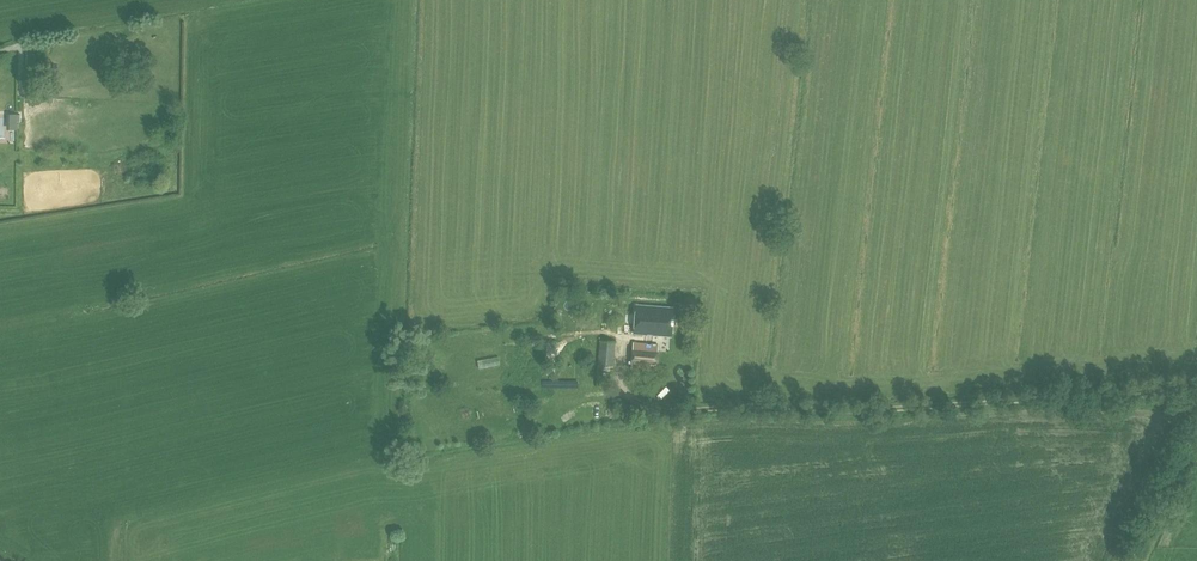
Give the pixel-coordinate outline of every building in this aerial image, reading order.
[(648,334),(647,343),(651,344),(652,335),(672,336),(674,308),(636,304),(634,333),(648,334)] [(598,365),(613,366),(615,342),(600,340),(598,365)] [(647,343),(633,342),(631,367),(656,369),(659,344),(651,344),(647,343)] [(345,549),(344,556),(362,559),(363,553),(345,549)]
